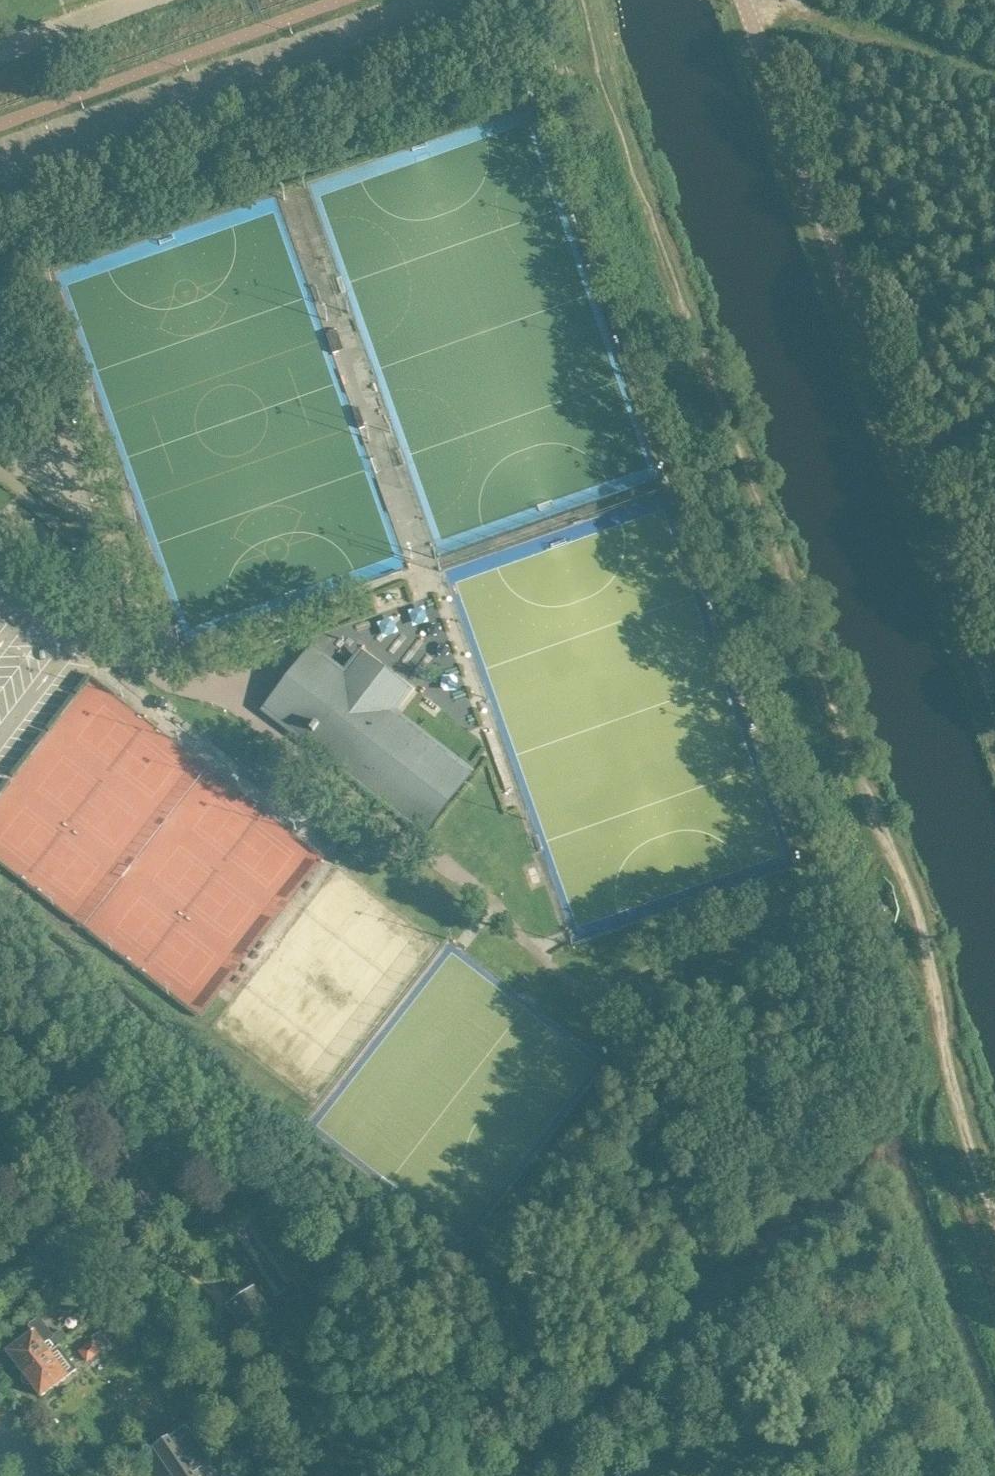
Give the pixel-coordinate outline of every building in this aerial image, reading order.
[(468,772),(394,715),(321,658),(277,716),(423,829),(468,772)] [(263,1289),(255,1295),(250,1288),(230,1302),(242,1319),(293,1282),(248,1218),(225,1234),(263,1289)] [(7,1352),(22,1371),(49,1350),(44,1343),(54,1335),(40,1319),(38,1319),(30,1324),(30,1327),(33,1331),(32,1331),(32,1332),(7,1352)] [(93,1341),(78,1351),(86,1362),(101,1352),(102,1354),(113,1347),(101,1330),(90,1338),(93,1341)] [(50,1351),(49,1350),(22,1371),(41,1396),(68,1376),(59,1363),(68,1356),(59,1344),(50,1351)] [(154,1448),(173,1475),(201,1475),(197,1470),(208,1462),(209,1460),(198,1444),(196,1444),(189,1449),(186,1444),(182,1447),(173,1435),(154,1448)]
